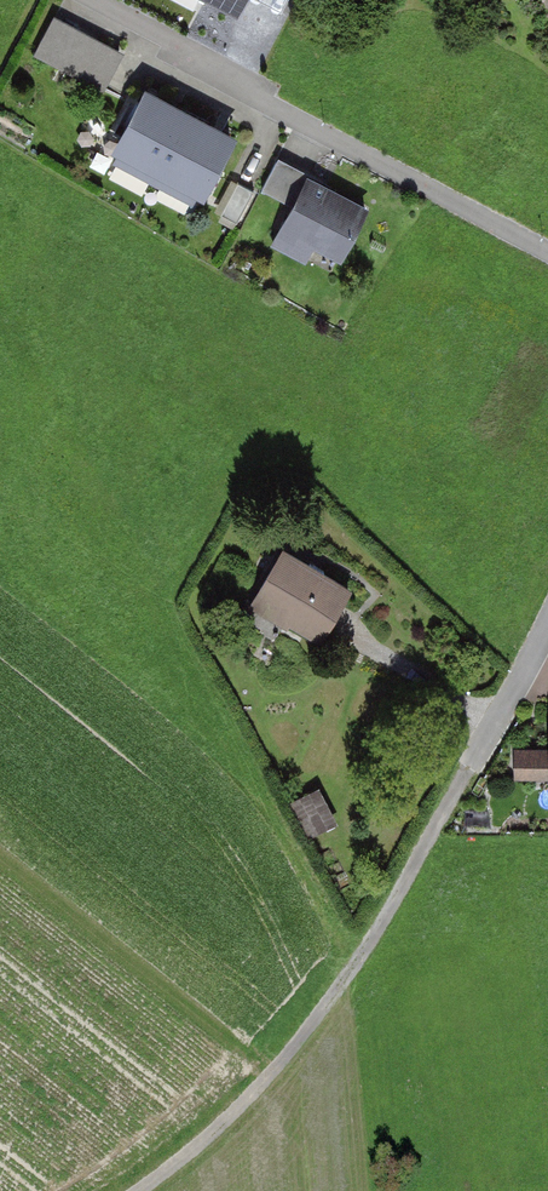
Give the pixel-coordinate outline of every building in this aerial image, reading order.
[(229,15),(237,0),(202,0),(229,15)] [(56,11),(37,49),(108,85),(127,46),(56,11)] [(233,125),(144,80),(105,157),(194,202),(233,125)] [(369,199),(279,158),(265,187),(290,198),(269,243),(306,260),(313,244),(342,257),(369,199)] [(273,548),(243,604),(311,639),(340,584),(273,548)] [(541,708),(541,745),(512,746),(513,782),(547,781),(547,708),(541,708)] [(291,800),(308,835),(340,819),(323,784),(291,800)]
